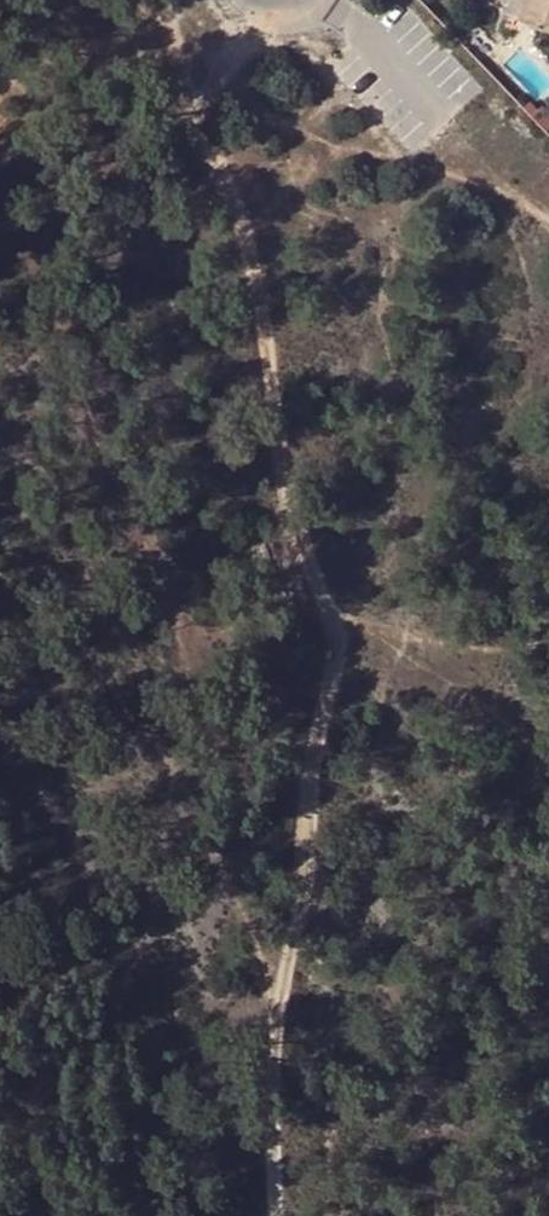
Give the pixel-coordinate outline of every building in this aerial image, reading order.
[(516,18),(523,0),(511,0),(506,14),(516,18)] [(516,18),(548,30),(548,0),(523,0),(516,18)]
